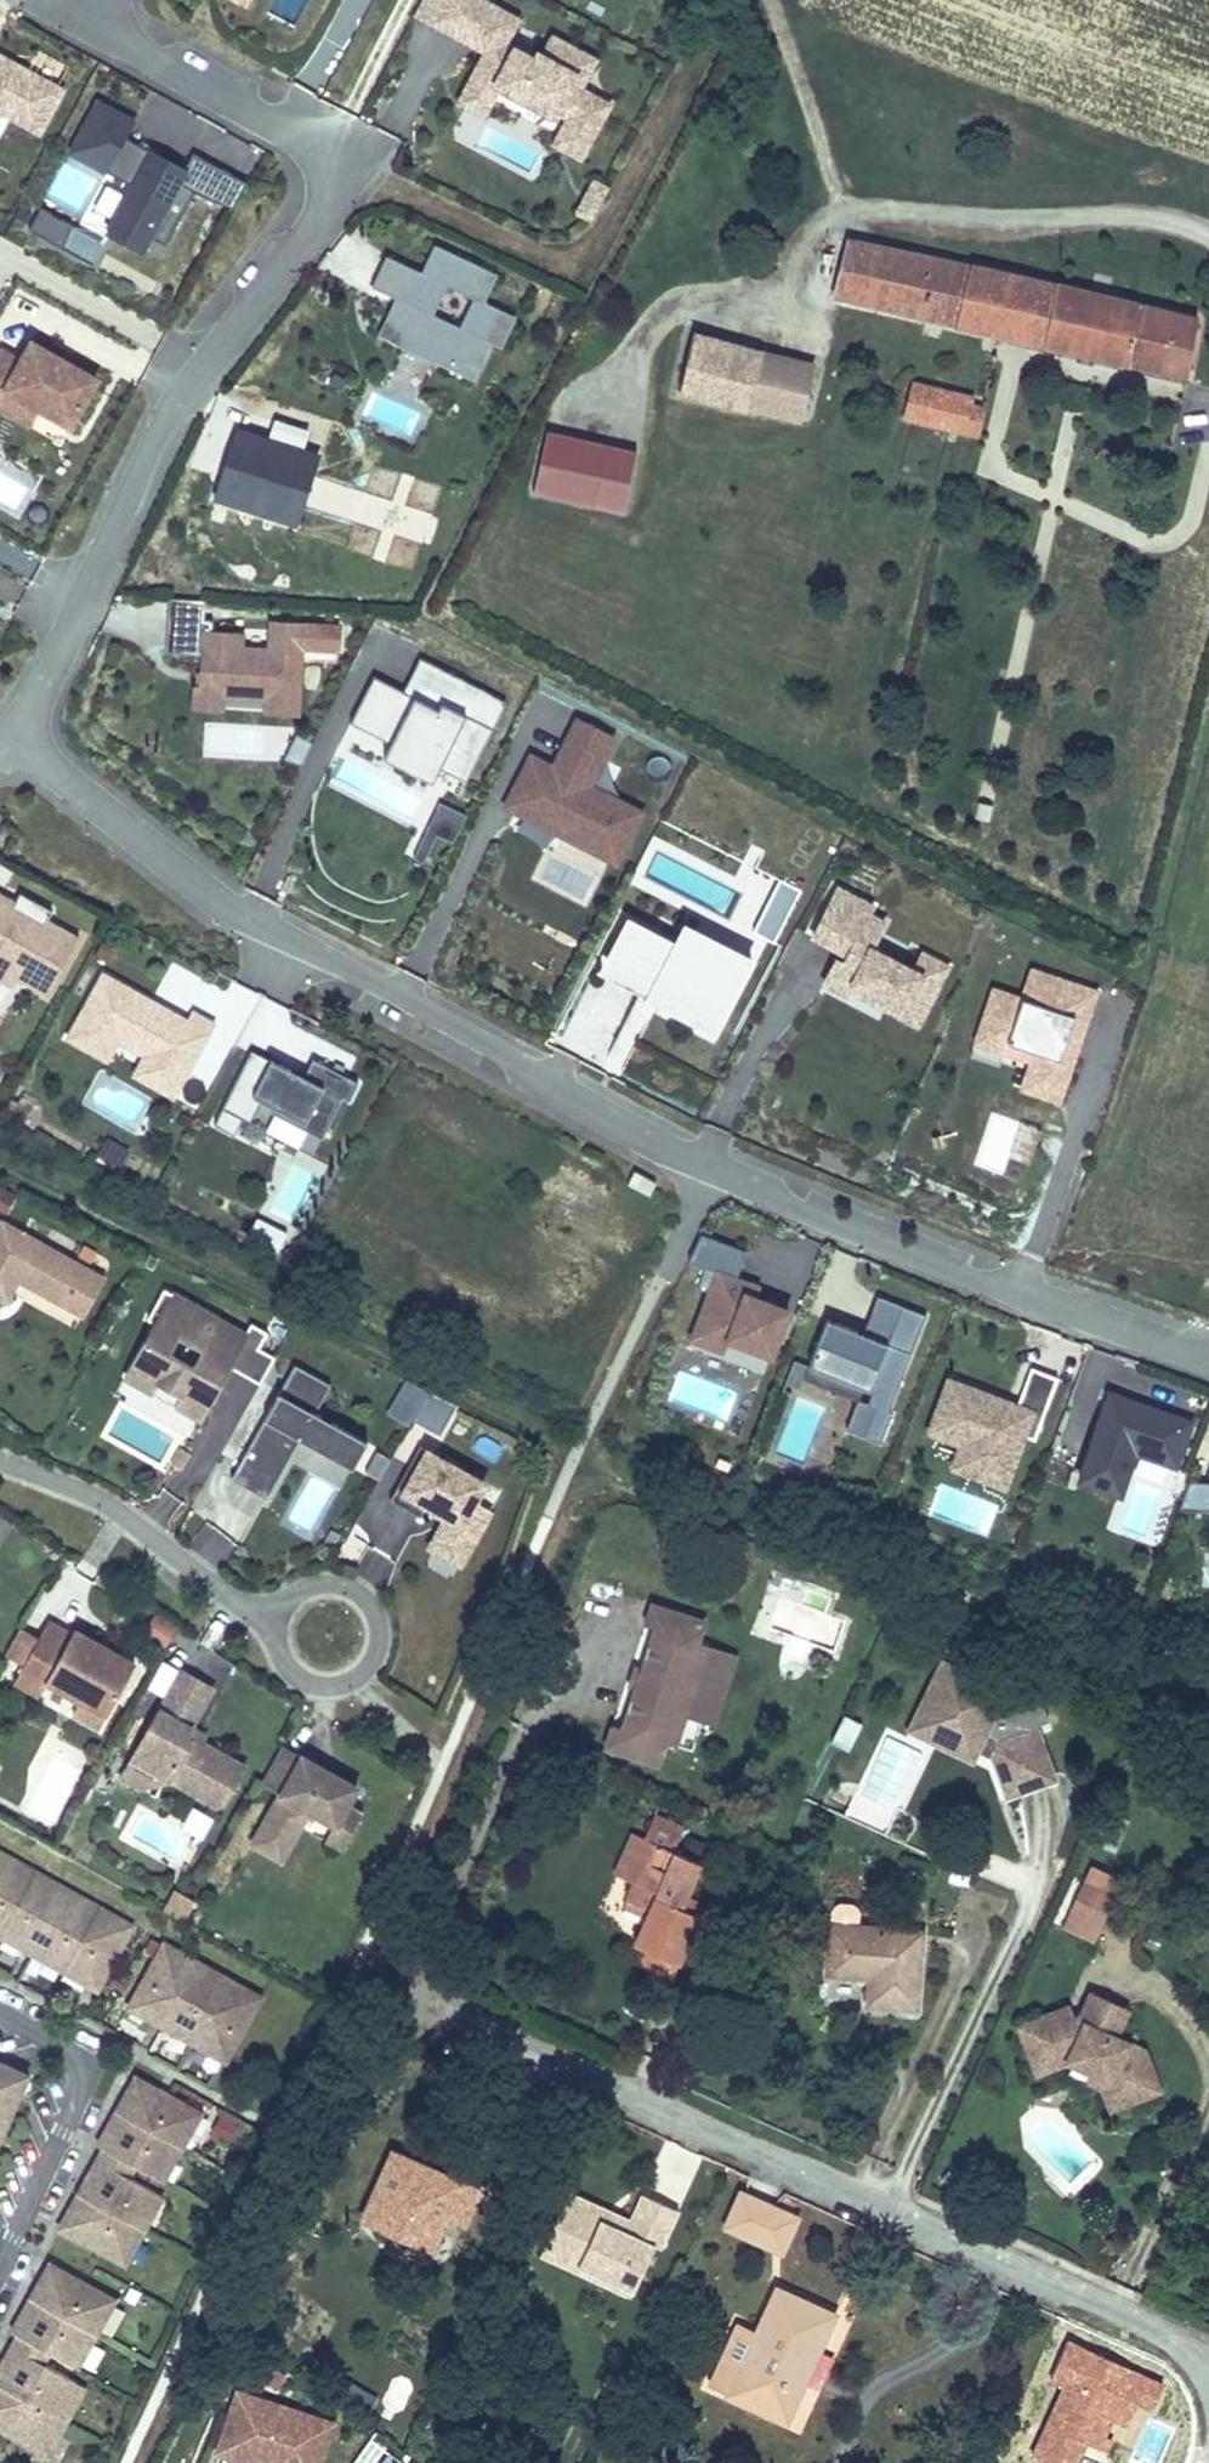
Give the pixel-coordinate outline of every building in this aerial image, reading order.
[(414,15),(466,42),(472,31),(489,41),(483,52),(471,75),(494,88),(496,84),(516,95),(521,85),(556,104),(551,114),(560,119),(562,115),(566,118),(560,128),(593,145),(616,102),(586,86),(601,57),(553,31),(544,49),(539,46),(536,52),(516,41),(514,45),(510,43),(524,17),(493,0),(422,0),(414,15)] [(472,31),(466,42),(483,52),(489,41),(472,31)] [(0,51),(0,112),(41,135),(67,88),(0,51)] [(471,75),(456,102),(487,119),(501,91),(494,88),(471,75)] [(516,95),(551,114),(556,104),(521,85),(516,95)] [(107,170),(132,184),(106,232),(145,253),(154,237),(167,244),(196,191),(216,201),(217,199),(232,173),(194,152),(186,166),(152,147),(150,150),(128,138),(138,118),(98,97),(68,152),(105,173),(107,170)] [(560,128),(552,144),(584,161),(593,145),(560,128)] [(234,209),(249,182),(232,173),(217,199),(234,209)] [(611,186),(594,177),(576,213),(592,222),(611,186)] [(21,206),(15,216),(26,223),(33,213),(21,206)] [(61,246),(72,225),(40,207),(29,229),(61,246)] [(1189,376),(1198,319),(849,240),(835,297),(1189,376)] [(499,277),(436,247),(423,275),(387,260),(373,289),(397,300),(408,306),(392,339),(455,368),(471,335),(493,346),(503,350),(518,320),(486,305),(499,277)] [(397,300),(379,337),(475,383),(493,346),(471,335),(455,368),(392,339),(408,306),(397,300)] [(758,351),(693,333),(679,391),(745,406),(758,351)] [(29,341),(19,359),(0,350),(0,395),(4,388),(68,424),(94,378),(29,341)] [(758,351),(745,406),(798,419),(812,365),(758,351)] [(966,431),(972,406),(974,400),(912,384),(903,416),(966,431)] [(972,406),(966,431),(976,433),(982,409),(972,406)] [(270,436),(305,448),(311,431),(276,419),(270,436)] [(239,425),(214,498),(298,527),(324,454),(305,448),(270,436),(239,425)] [(623,512),(636,452),(547,432),(534,493),(623,512)] [(206,602),(169,599),(168,619),(204,621),(206,602)] [(204,621),(168,619),(166,654),(203,656),(201,687),(195,687),(193,709),(222,711),(223,688),(267,691),(266,701),(298,703),(303,627),(271,625),(270,652),(241,650),(242,636),(212,634),(213,622),(204,621)] [(464,783),(505,703),(419,659),(402,692),(373,678),(349,724),(390,744),(383,758),(431,782),(438,769),(464,783)] [(266,701),(265,714),(297,716),(298,703),(266,701)] [(262,716),(262,704),(228,702),(227,714),(262,716)] [(531,760),(506,806),(525,816),(539,816),(562,828),(559,834),(616,863),(640,817),(587,789),(612,742),(577,724),(559,759),(567,763),(561,775),(552,771),(531,760)] [(300,766),(313,741),(297,734),(285,758),(300,766)] [(559,759),(552,771),(561,775),(567,763),(559,759)] [(994,805),(978,801),(974,817),(990,821),(994,805)] [(467,818),(440,804),(412,858),(423,864),(438,836),(453,844),(467,818)] [(0,833),(0,859),(11,839),(0,833)] [(776,946),(804,892),(780,880),(753,934),(776,946)] [(837,961),(825,984),(848,996),(850,991),(854,984),(890,1003),(886,1010),(918,1026),(948,968),(923,955),(914,971),(872,949),(885,924),(869,916),(873,908),(839,890),(814,938),(842,953),(847,956),(843,964),(837,961)] [(0,894),(0,960),(18,970),(15,976),(48,994),(79,938),(46,920),(43,926),(12,910),(16,903),(0,894)] [(600,977),(644,1000),(673,944),(628,921),(600,977)] [(642,1004),(716,1042),(757,962),(683,924),(673,944),(644,1000),(642,1004)] [(842,953),(837,961),(843,964),(847,956),(842,953)] [(10,985),(15,976),(18,970),(0,960),(0,980),(10,985)] [(976,1042),(1032,1061),(1023,1089),(1061,1101),(1098,991),(1033,969),(1023,998),(995,989),(976,1042)] [(103,974),(68,1038),(107,1060),(118,1040),(144,1056),(184,1078),(214,1024),(192,1012),(187,1021),(174,1013),(171,1020),(140,1002),(143,996),(103,974)] [(850,991),(886,1010),(890,1003),(854,984),(850,991)] [(174,1013),(143,996),(140,1002),(171,1020),(174,1013)] [(271,1059),(270,1060),(251,1051),(214,1124),(234,1134),(243,1118),(250,1121),(261,1099),(274,1106),(272,1112),(322,1137),(343,1097),(349,1100),(358,1082),(313,1059),(304,1076),(271,1059)] [(144,1056),(133,1075),(173,1097),(184,1078),(144,1056)] [(123,1168),(130,1148),(107,1140),(100,1160),(123,1168)] [(634,1168),(626,1181),(649,1193),(656,1179),(634,1168)] [(3,1187),(0,1192),(0,1211),(6,1214),(16,1194),(3,1187)] [(287,1231),(257,1216),(248,1235),(278,1250),(287,1231)] [(30,1289),(67,1309),(90,1267),(0,1218),(0,1300),(7,1304),(19,1283),(23,1275),(34,1281),(30,1289)] [(750,1252),(703,1234),(692,1262),(708,1268),(700,1287),(712,1292),(694,1339),(726,1351),(731,1339),(773,1356),(791,1311),(758,1298),(748,1294),(752,1284),(739,1279),(750,1252)] [(106,1276),(90,1267),(67,1309),(83,1318),(106,1276)] [(19,1283),(30,1289),(34,1281),(23,1275),(19,1283)] [(758,1298),(762,1288),(752,1284),(748,1294),(758,1298)] [(182,1394),(175,1405),(200,1418),(212,1395),(213,1391),(213,1390),(213,1389),(212,1389),(212,1387),(220,1372),(224,1375),(229,1365),(260,1383),(275,1357),(259,1348),(267,1332),(250,1322),(242,1338),(162,1293),(147,1320),(155,1324),(126,1377),(153,1392),(159,1381),(182,1394)] [(888,1298),(876,1293),(861,1331),(862,1331),(860,1337),(871,1341),(888,1298)] [(861,1331),(827,1319),(809,1366),(883,1394),(878,1406),(869,1402),(857,1432),(892,1445),(903,1415),(899,1414),(937,1317),(888,1298),(871,1341),(860,1337),(862,1331),(861,1331)] [(324,1452),(339,1425),(315,1412),(331,1385),(296,1364),(231,1478),(267,1498),(300,1439),(324,1452)] [(809,1366),(805,1378),(869,1402),(878,1406),(883,1394),(809,1366)] [(947,1375),(925,1432),(957,1444),(968,1448),(966,1454),(1013,1472),(1026,1436),(1035,1439),(1058,1377),(1031,1367),(1018,1401),(947,1375)] [(212,1395),(224,1375),(220,1372),(212,1387),(212,1389),(213,1389),(213,1390),(213,1391),(212,1395)] [(414,1420),(430,1393),(405,1379),(386,1414),(411,1427),(414,1420)] [(172,1404),(175,1405),(182,1394),(159,1381),(153,1392),(156,1396),(159,1398),(163,1400),(168,1403),(172,1404)] [(1076,1482),(1122,1497),(1136,1455),(1177,1468),(1194,1418),(1108,1389),(1076,1482)] [(457,1406),(430,1393),(414,1420),(441,1435),(457,1406)] [(368,1442),(339,1425),(324,1452),(353,1469),(368,1442)] [(957,1444),(948,1468),(1006,1490),(1013,1472),(966,1454),(968,1448),(957,1444)] [(471,1498),(481,1480),(419,1446),(390,1500),(420,1517),(427,1505),(446,1516),(451,1519),(434,1550),(461,1564),(491,1510),(478,1502),(471,1498)] [(179,1447),(170,1462),(182,1469),(191,1454),(179,1447)] [(488,1484),(481,1480),(471,1498),(478,1502),(488,1484)] [(1182,1508),(1208,1510),(1208,1481),(1192,1480),(1182,1508)] [(429,1547),(434,1550),(451,1519),(446,1516),(429,1547)] [(210,1524),(191,1548),(218,1569),(236,1545),(210,1524)] [(633,1689),(621,1728),(611,1725),(603,1750),(660,1768),(668,1744),(679,1747),(688,1717),(717,1726),(740,1656),(700,1643),(708,1619),(651,1601),(643,1624),(654,1627),(641,1667),(634,1665),(627,1687),(633,1689)] [(179,1626),(155,1611),(140,1635),(164,1650),(179,1626)] [(40,1638),(25,1664),(16,1680),(27,1687),(34,1674),(47,1681),(81,1700),(74,1713),(100,1727),(135,1662),(110,1648),(106,1654),(97,1650),(101,1643),(75,1629),(72,1634),(49,1622),(40,1638)] [(6,1654),(25,1664),(40,1638),(21,1627),(6,1654)] [(110,1648),(101,1643),(97,1650),(106,1654),(110,1648)] [(960,1671),(942,1663),(911,1730),(974,1758),(977,1750),(947,1736),(951,1727),(925,1715),(938,1686),(951,1692),(960,1671)] [(131,1761),(165,1780),(171,1778),(217,1804),(226,1801),(246,1765),(203,1741),(196,1738),(190,1740),(187,1735),(192,1726),(213,1687),(182,1670),(131,1761)] [(1049,1719),(1040,1695),(1008,1707),(1004,1716),(995,1712),(1004,1691),(960,1671),(951,1692),(938,1686),(925,1715),(951,1727),(947,1736),(977,1750),(985,1732),(996,1737),(999,1745),(995,1754),(997,1759),(1011,1793),(1056,1775),(1035,1724),(1049,1719)] [(41,1694),(47,1681),(34,1674),(27,1687),(41,1694)] [(206,1734),(192,1726),(187,1735),(190,1740),(196,1738),(203,1741),(206,1734)] [(985,1732),(977,1750),(997,1759),(995,1754),(999,1745),(996,1737),(985,1732)] [(281,1794),(252,1844),(281,1860),(309,1810),(336,1825),(347,1804),(357,1786),(321,1766),(318,1772),(312,1769),(315,1763),(283,1745),(261,1783),(281,1794)] [(141,1787),(165,1780),(131,1761),(123,1777),(141,1787)] [(322,1766),(316,1762),(315,1763),(312,1769),(318,1772),(321,1766),(322,1766)] [(363,1814),(347,1804),(336,1825),(327,1840),(343,1849),(363,1814)] [(213,1818),(193,1807),(181,1827),(202,1839),(213,1818)] [(678,1962),(700,1914),(681,1906),(687,1894),(700,1863),(674,1851),(684,1829),(654,1815),(644,1838),(641,1836),(623,1878),(634,1883),(626,1899),(650,1909),(635,1943),(644,1947),(668,1958),(678,1962)] [(1004,1827),(988,1839),(1006,1864),(1022,1852),(1004,1827)] [(614,1874),(623,1878),(641,1836),(633,1833),(614,1874)] [(0,1850),(0,1939),(98,1994),(136,1926),(0,1850)] [(1088,1925),(1099,1930),(1122,1878),(1091,1864),(1063,1927),(1083,1936),(1088,1925)] [(195,1901),(174,1890),(163,1910),(183,1921),(195,1901)] [(705,1902),(687,1894),(681,1906),(700,1914),(705,1902)] [(871,1967),(870,1977),(869,2003),(916,2008),(922,1932),(858,1927),(859,1912),(853,1904),(839,1904),(831,1910),(830,1925),(826,1973),(858,1976),(859,1966),(871,1967)] [(1094,1941),(1099,1930),(1088,1925),(1083,1936),(1094,1941)] [(265,1997),(163,1940),(124,2009),(226,2066),(265,1997)] [(661,1975),(668,1958),(644,1947),(636,1964),(661,1975)] [(858,1976),(870,1977),(871,1967),(859,1966),(858,1976)] [(1049,2052),(1068,2061),(1090,2071),(1111,2080),(1121,2105),(1159,2090),(1143,2050),(1114,2036),(1128,2007),(1092,1991),(1082,2014),(1078,2020),(1070,2016),(1066,2008),(1036,2019),(1049,2052)] [(1082,2014),(1066,2008),(1070,2016),(1078,2020),(1082,2014)] [(1037,2073),(1068,2061),(1049,2052),(1036,2019),(1019,2026),(1037,2073)] [(3,2125),(19,2092),(11,2088),(18,2071),(0,2063),(0,2123),(3,2125)] [(27,2075),(18,2071),(11,2088),(19,2092),(27,2075)] [(1111,2109),(1121,2105),(1111,2080),(1090,2071),(1086,2080),(1104,2087),(1111,2109)] [(104,2149),(142,2171),(162,2182),(200,2114),(136,2078),(98,2146),(104,2149)] [(104,2149),(98,2160),(135,2181),(142,2171),(104,2149)] [(446,2217),(461,2182),(392,2151),(363,2216),(381,2225),(384,2228),(386,2231),(389,2234),(392,2236),(395,2238),(398,2239),(402,2240),(405,2240),(409,2240),(413,2240),(415,2240),(433,2247),(446,2217)] [(135,2181),(98,2160),(60,2228),(125,2264),(163,2196),(135,2181)] [(479,2190),(461,2182),(446,2217),(464,2226),(479,2190)] [(597,2275),(594,2281),(631,2297),(654,2246),(661,2249),(679,2211),(642,2194),(630,2220),(625,2231),(601,2220),(606,2209),(569,2192),(547,2241),(582,2256),(577,2265),(597,2275)] [(741,2193),(726,2226),(781,2252),(797,2217),(741,2193)] [(630,2220),(606,2209),(601,2220),(625,2231),(630,2220)] [(540,2255),(594,2281),(597,2275),(577,2265),(582,2256),(547,2241),(540,2255)] [(106,2296),(50,2264),(12,2332),(77,2368),(114,2300),(106,2296)] [(810,2342),(820,2347),(834,2315),(777,2289),(757,2332),(739,2323),(710,2385),(786,2420),(801,2388),(791,2383),(810,2342)] [(801,2388),(820,2347),(810,2342),(791,2383),(801,2388)] [(46,2454),(65,2420),(57,2416),(76,2382),(12,2346),(0,2367),(0,2428),(46,2454)] [(84,2386),(76,2382),(57,2416),(65,2420),(84,2386)] [(367,2417),(378,2399),(349,2382),(338,2400),(367,2417)] [(230,2459),(240,2462),(265,2462),(266,2461),(271,2462),(323,2462),(336,2422),(234,2388),(223,2420),(241,2426),(230,2459)] [(212,2453),(230,2459),(241,2426),(223,2420),(212,2453)]
